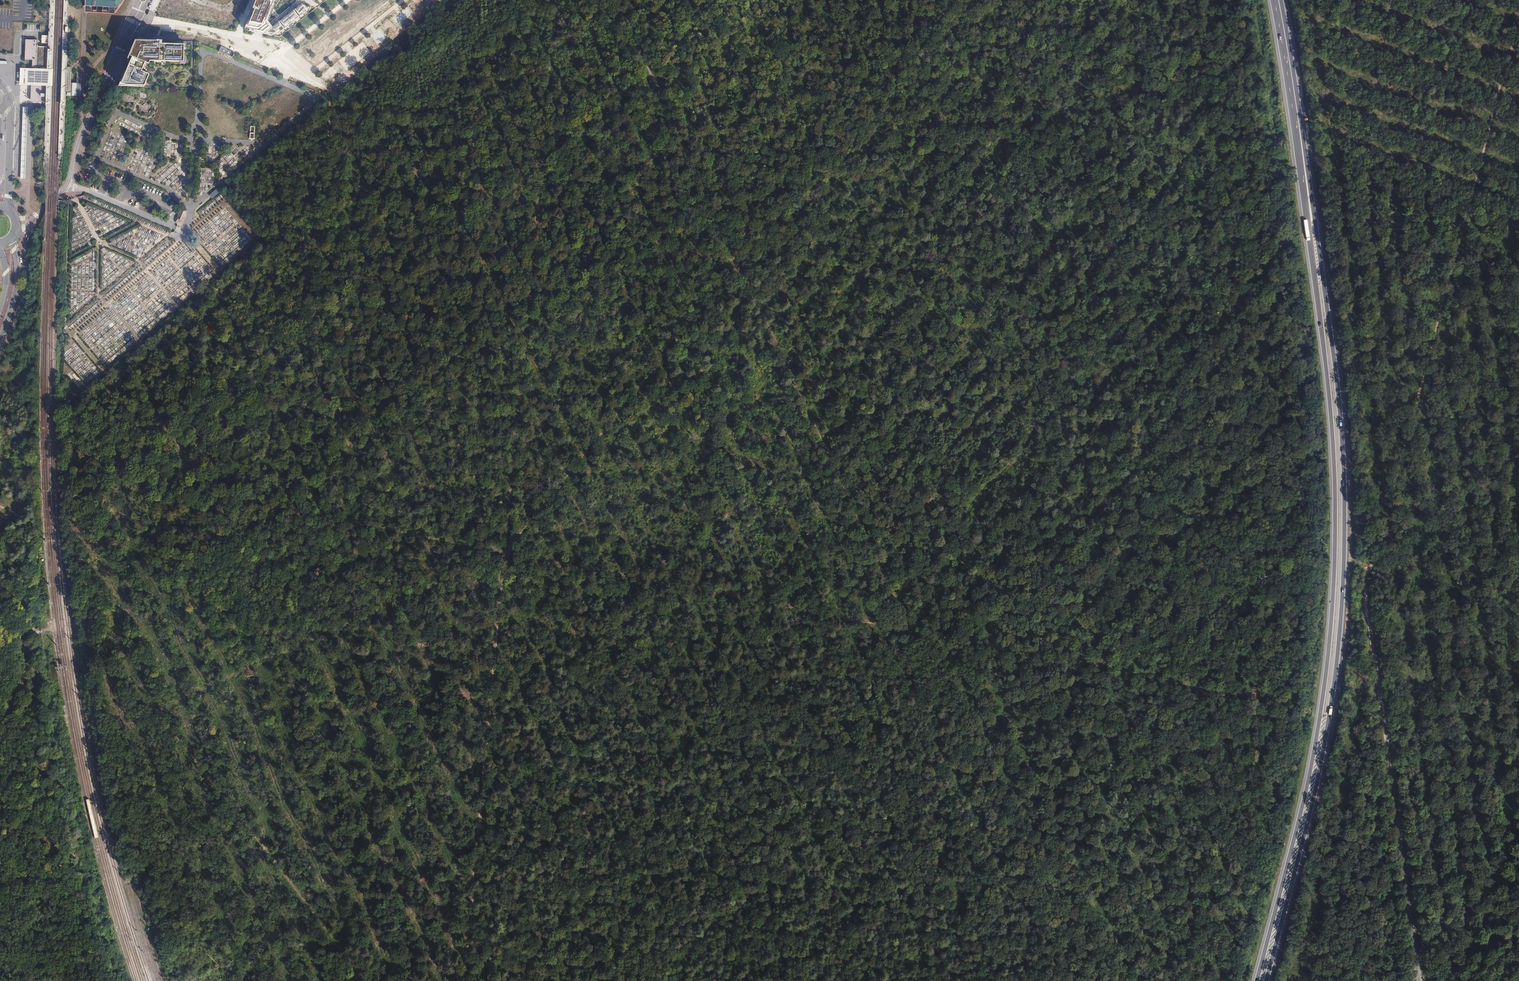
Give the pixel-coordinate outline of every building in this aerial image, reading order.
[(84,7),(86,7),(116,9),(123,0),(84,0),(84,7)] [(243,30),(279,35),(307,11),(302,3),(272,27),(266,20),(274,0),(257,0),(243,30)] [(51,86),(52,70),(48,69),(48,47),(45,47),(38,47),(38,40),(26,39),(25,60),(33,60),(32,69),(27,69),(25,68),(20,68),(20,85),(24,85),(28,85),(31,85),(31,87),(31,93),(31,102),(46,102),(47,96),(47,94),(47,86),(51,86)] [(117,84),(115,87),(143,88),(149,75),(141,72),(146,64),(148,64),(150,59),(158,59),(158,62),(183,61),(183,45),(161,44),(161,41),(137,41),(130,55),(133,56),(131,59),(129,58),(130,59),(128,63),(124,73),(122,72),(117,84)] [(235,53),(221,47),(219,52),(233,57),(235,53)] [(66,93),(66,96),(67,96),(70,96),(73,97),(77,97),(77,93),(77,85),(77,84),(75,83),(70,83),(70,85),(70,89),(69,89),(67,89),(66,89),(66,93)] [(217,189),(209,194),(212,198),(219,193),(217,189)] [(184,222),(188,212),(181,210),(178,220),(184,222)] [(65,356),(69,364),(79,359),(74,351),(65,356)]
